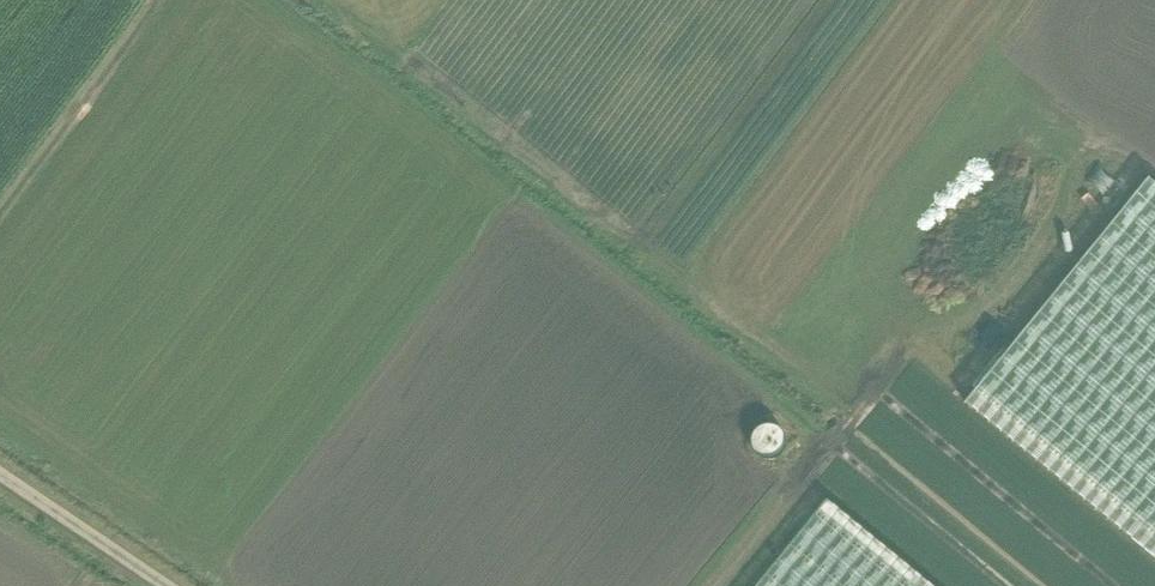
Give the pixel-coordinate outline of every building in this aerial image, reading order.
[(1146,176),(962,406),(1154,561),(1154,184),(1146,176)] [(863,452),(818,507),(756,585),(1030,585),(863,452)]
